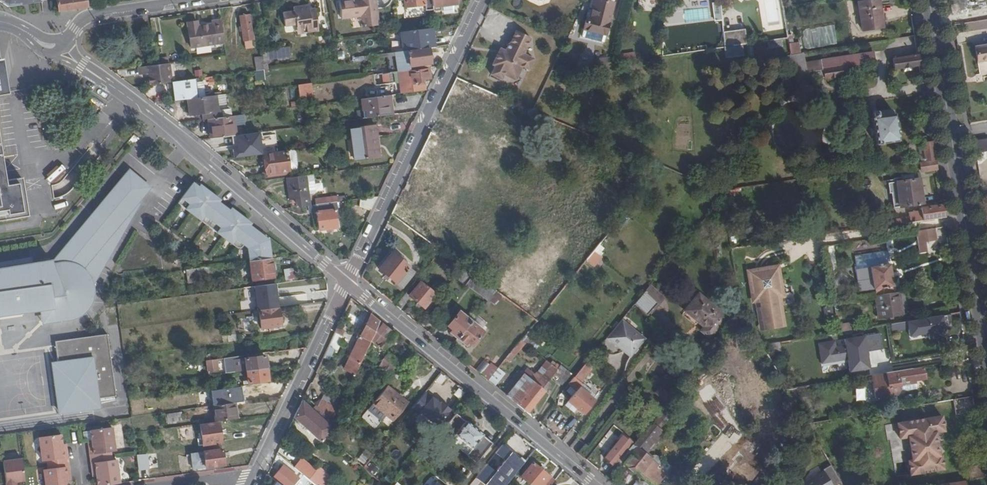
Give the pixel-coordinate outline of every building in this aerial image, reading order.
[(56,12),(84,8),(83,0),(54,0),(56,12)] [(375,0),(341,0),(340,0),(342,17),(361,14),(363,26),(378,23),(375,0)] [(404,6),(424,3),(425,9),(432,8),(432,0),(404,0),(404,6)] [(432,8),(433,12),(441,10),(440,7),(456,4),(458,0),(432,0),(432,8)] [(607,36),(615,1),(608,0),(594,0),(590,17),(587,16),(583,30),(607,36)] [(880,0),(859,3),(863,32),(884,29),(880,0)] [(723,20),(720,2),(711,3),(714,21),(723,20)] [(291,9),(280,11),(282,25),(293,23),(297,22),(304,27),(304,31),(315,29),(312,6),(307,7),(306,3),(291,5),(291,9)] [(248,15),(238,17),(242,39),(244,39),(245,44),(252,43),(251,38),(252,38),(248,15)] [(191,48),(223,43),(220,21),(211,22),(211,24),(197,26),(196,22),(186,23),(191,48)] [(295,32),(304,31),(304,27),(297,22),(293,23),(295,32)] [(807,30),(811,48),(837,42),(832,25),(807,30)] [(433,47),(430,28),(427,28),(401,32),(404,51),(406,51),(411,50),(426,48),(433,47)] [(524,52),(530,39),(515,32),(514,31),(508,44),(507,44),(505,49),(504,51),(499,49),(491,66),(493,67),(489,76),(501,81),(503,76),(515,82),(522,69),(528,71),(534,60),(524,55),(525,52),(524,52)] [(726,47),(744,45),(743,36),(725,38),(725,41),(726,47)] [(904,44),(906,59),(919,57),(916,42),(904,44)] [(798,44),(790,45),(792,54),(800,53),(798,44)] [(299,55),(298,46),(260,51),(260,55),(262,70),(269,69),(268,59),(299,55)] [(975,49),(978,63),(986,62),(986,47),(975,49)] [(406,51),(409,71),(413,70),(429,68),(426,48),(411,50),(406,51)] [(357,57),(360,77),(375,75),(393,73),(397,72),(402,72),(399,52),(357,57)] [(895,70),(920,66),(919,57),(906,59),(894,61),(895,70)] [(171,83),(169,64),(156,66),(139,69),(140,76),(148,75),(149,86),(170,83),(171,83)] [(846,76),(845,68),(816,73),(817,80),(846,76)] [(413,71),(413,70),(409,71),(402,72),(397,72),(400,95),(416,92),(415,84),(429,83),(427,70),(413,71)] [(456,105),(467,82),(456,77),(446,100),(456,105)] [(198,98),(196,79),(171,83),(170,83),(172,102),(198,98)] [(312,83),(297,84),(299,98),(313,96),(312,83)] [(495,102),(498,95),(474,85),(471,91),(495,102)] [(362,99),(365,119),(393,116),(391,96),(362,99)] [(206,100),(188,103),(189,116),(207,114),(206,100)] [(878,112),(873,112),(879,148),(900,145),(895,116),(893,116),(892,111),(878,113),(878,112)] [(236,132),(233,116),(206,120),(208,136),(236,132)] [(377,128),(352,131),(357,161),(379,158),(376,139),(378,138),(377,128)] [(261,156),(261,133),(232,134),(232,156),(261,156)] [(973,142),(974,152),(986,150),(986,139),(973,142)] [(922,145),(925,163),(936,161),(933,144),(922,145)] [(439,155),(446,158),(450,151),(444,147),(439,155)] [(288,152),(267,155),(269,174),(290,171),(288,152)] [(447,184),(450,177),(444,173),(438,170),(428,163),(419,158),(412,171),(421,175),(423,172),(447,184)] [(936,161),(925,163),(921,164),(923,174),(937,172),(936,161)] [(441,164),(438,170),(444,173),(447,166),(441,164)] [(41,304),(53,302),(55,319),(70,317),(73,316),(77,315),(80,313),(82,312),(85,310),(87,308),(89,305),(91,302),(92,300),(93,297),(94,293),(94,290),(94,287),(94,283),(93,280),(92,277),(90,274),(101,269),(142,204),(139,202),(152,187),(131,170),(85,225),(89,229),(86,232),(82,229),(57,259),(34,263),(33,257),(0,263),(0,309),(41,304)] [(24,216),(23,211),(22,212),(21,204),(22,205),(20,189),(18,189),(17,183),(18,183),(18,177),(1,179),(0,175),(0,220),(24,216)] [(317,194),(314,176),(308,177),(311,195),(317,194)] [(297,204),(301,208),(313,206),(311,195),(308,177),(287,179),(290,201),(296,200),(297,204)] [(893,193),(895,206),(914,203),(910,178),(888,182),(890,193),(893,193)] [(249,249),(250,261),(271,258),(272,258),(270,242),(270,239),(263,234),(251,225),(252,223),(249,221),(236,211),(232,208),(231,210),(221,202),(222,201),(219,198),(205,187),(201,185),(200,186),(195,182),(179,203),(237,249),(242,248),(244,245),(249,249)] [(317,200),(318,206),(319,213),(321,231),(340,228),(337,210),(338,210),(338,203),(339,203),(338,197),(317,200)] [(374,199),(361,197),(359,207),(373,209),(374,199)] [(893,228),(945,219),(942,202),(922,205),(922,210),(909,212),(910,215),(895,218),(896,225),(893,226),(893,228)] [(937,243),(935,231),(917,234),(921,256),(928,255),(926,245),(937,243)] [(578,252),(587,259),(594,251),(600,244),(602,241),(593,234),(578,252)] [(605,248),(600,244),(594,251),(599,255),(605,248)] [(390,255),(378,271),(394,284),(407,269),(390,255)] [(274,277),(271,258),(250,261),(253,279),(274,277)] [(294,267),(283,270),(285,281),(296,279),(294,267)] [(895,289),(892,267),(869,271),(870,274),(872,273),(875,292),(895,289)] [(196,281),(194,268),(187,269),(188,282),(196,281)] [(466,283),(489,300),(496,292),(472,275),(466,283)] [(777,277),(770,278),(774,304),(778,303),(781,303),(777,277)] [(774,304),(770,278),(751,281),(757,317),(760,317),(763,336),(782,333),(778,303),(774,304)] [(257,310),(259,310),(278,307),(279,307),(276,283),(254,286),(257,310)] [(419,285),(409,296),(424,309),(434,297),(419,285)] [(659,297),(650,290),(645,295),(654,303),(659,297)] [(654,303),(645,295),(635,308),(647,318),(657,305),(654,303)] [(731,317),(705,295),(690,311),(709,327),(706,331),(714,337),(731,317)] [(901,317),(897,295),(876,298),(880,321),(901,317)] [(55,319),(53,302),(41,304),(42,310),(43,320),(55,319)] [(41,304),(0,309),(0,315),(42,310),(41,304)] [(929,308),(931,319),(946,316),(944,305),(929,308)] [(281,326),(278,307),(259,310),(261,328),(281,326)] [(832,310),(824,311),(826,319),(834,318),(832,310)] [(928,332),(963,325),(961,313),(946,316),(931,319),(902,325),(903,330),(926,325),(928,332)] [(347,369),(356,374),(359,369),(380,322),(371,314),(347,369)] [(450,334),(457,340),(470,324),(458,314),(446,328),(451,332),(450,334)] [(380,365),(390,373),(400,361),(384,349),(395,334),(380,322),(359,369),(370,375),(376,364),(373,362),(375,357),(382,361),(380,365)] [(645,342),(622,323),(608,341),(631,360),(645,342)] [(481,333),(470,324),(457,340),(463,346),(465,343),(469,347),(481,333)] [(850,326),(837,328),(839,337),(852,335),(850,326)] [(97,340),(57,345),(59,361),(55,361),(62,412),(100,407),(99,397),(116,395),(108,333),(96,334),(97,340)] [(97,340),(96,334),(56,339),(57,345),(97,340)] [(818,341),(822,374),(871,368),(870,358),(882,356),(879,334),(818,341)] [(780,349),(767,352),(768,357),(782,355),(780,349)] [(505,373),(499,368),(504,361),(495,354),(480,375),(496,386),(505,373)] [(245,371),(263,369),(261,356),(236,360),(236,361),(235,361),(236,366),(232,367),(233,373),(245,371)] [(236,361),(236,360),(236,357),(221,359),(223,374),(233,373),(232,367),(236,366),(235,361),(236,361)] [(379,366),(380,365),(382,361),(375,357),(373,362),(376,364),(379,366)] [(216,370),(215,360),(214,360),(206,361),(207,371),(216,370)] [(62,412),(55,361),(52,361),(59,413),(62,412)] [(524,375),(506,397),(528,414),(549,388),(547,386),(555,375),(560,379),(557,383),(562,387),(571,376),(561,368),(558,371),(549,363),(533,382),(524,375)] [(595,367),(590,363),(578,377),(563,395),(568,403),(565,407),(573,414),(576,409),(584,416),(594,403),(583,393),(586,389),(581,385),(595,367)] [(907,365),(887,369),(888,377),(909,373),(907,365)] [(265,380),(263,369),(245,371),(247,382),(265,380)] [(928,380),(926,370),(909,373),(888,377),(875,380),(880,402),(900,398),(905,393),(904,389),(920,386),(920,382),(928,380)] [(211,380),(212,390),(220,389),(219,379),(211,380)] [(267,392),(266,383),(220,389),(220,392),(242,389),(242,395),(267,392)] [(410,402),(392,387),(376,404),(394,420),(410,402)] [(438,427),(451,410),(442,402),(440,404),(426,392),(412,409),(419,414),(421,412),(438,427)] [(319,406),(334,420),(343,403),(325,394),(319,406)] [(804,407),(802,395),(789,397),(796,409),(804,407)] [(974,398),(953,402),(956,417),(977,413),(974,398)] [(313,410),(303,401),(295,417),(320,441),(327,434),(330,431),(334,420),(319,406),(317,405),(313,410)] [(213,406),(215,421),(236,419),(234,403),(213,406)] [(465,420),(456,413),(441,432),(450,440),(455,434),(472,447),(468,453),(478,460),(493,441),(483,434),(484,433),(466,419),(465,420)] [(221,442),(219,422),(201,425),(202,433),(203,444),(221,442)] [(596,447),(605,455),(621,435),(613,427),(596,447)] [(115,451),(113,435),(112,428),(90,431),(91,438),(92,446),(89,446),(90,455),(111,452),(115,451)] [(620,463),(647,484),(662,468),(647,455),(660,439),(647,428),(620,463)] [(824,443),(817,432),(811,434),(817,444),(824,443)] [(62,451),(61,442),(60,436),(38,439),(39,445),(41,462),(46,461),(68,458),(67,450),(62,451)] [(630,443),(622,436),(603,459),(611,466),(630,443)] [(516,443),(530,455),(536,448),(521,437),(516,443)] [(948,438),(928,443),(933,468),(954,464),(948,438)] [(834,463),(824,443),(817,444),(829,464),(834,463)] [(483,484),(511,451),(502,445),(475,479),(483,484)] [(224,464),(222,449),(203,452),(205,467),(224,464)] [(525,461),(512,450),(484,484),(506,484),(525,461)] [(156,453),(137,454),(137,474),(148,473),(148,467),(157,467),(156,453)] [(179,456),(179,469),(190,468),(190,456),(179,456)] [(21,459),(2,462),(5,484),(14,484),(13,482),(24,480),(21,459)] [(302,459),(295,468),(305,476),(309,479),(316,471),(302,459)] [(98,484),(105,484),(120,483),(117,460),(113,460),(91,463),(92,472),(96,471),(98,484)] [(533,484),(551,484),(554,480),(533,462),(521,476),(533,484)] [(283,466),(274,477),(282,484),(288,484),(296,476),(283,466)] [(44,484),(67,484),(66,476),(70,475),(69,467),(47,470),(42,470),(44,484)] [(662,468),(647,484),(658,484),(668,473),(662,468)] [(972,482),(986,479),(986,475),(986,469),(970,472),(972,482)] [(833,472),(826,477),(827,479),(818,484),(841,484),(833,472)] [(424,484),(443,484),(430,476),(424,484)]
